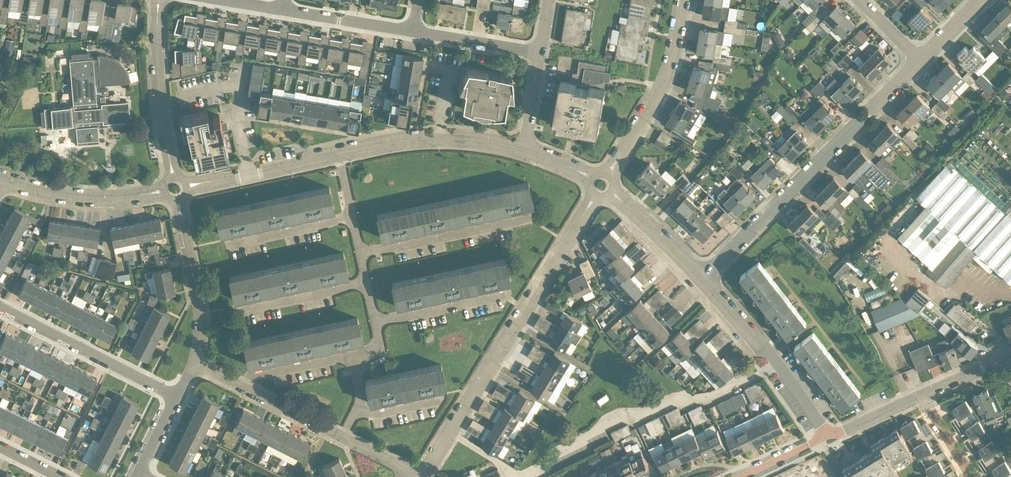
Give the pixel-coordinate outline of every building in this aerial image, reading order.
[(2,6),(0,16),(0,22),(7,23),(9,7),(8,7),(10,0),(0,0),(0,6),(2,6)] [(8,7),(9,7),(21,9),(19,20),(27,22),(29,11),(28,11),(30,0),(10,0),(8,7)] [(28,11),(29,11),(41,13),(39,24),(47,25),(49,14),(48,14),(50,0),(30,0),(28,11)] [(48,14),(49,14),(61,16),(59,27),(67,28),(68,17),(71,0),(50,0),(48,14)] [(84,0),(71,0),(68,17),(80,19),(79,30),(81,31),(86,32),(88,21),(87,20),(90,3),(84,2),(84,0)] [(105,1),(100,0),(91,0),(90,3),(87,20),(88,21),(100,23),(98,34),(106,35),(110,6),(104,5),(105,1)] [(383,7),(397,9),(398,0),(384,0),(383,7)] [(453,0),(438,0),(436,16),(450,18),(453,0)] [(450,18),(451,18),(457,19),(463,20),(465,6),(463,6),(464,0),(453,0),(450,18)] [(802,22),(806,26),(820,12),(815,7),(819,4),(823,0),(804,0),(800,4),(810,14),(802,22)] [(920,8),(924,4),(920,0),(911,0),(920,8)] [(950,0),(932,0),(941,9),(950,0)] [(1005,25),(1010,20),(1010,3),(1010,2),(996,16),(1005,25)] [(110,6),(106,35),(112,36),(113,36),(115,25),(119,26),(124,19),(129,20),(129,19),(135,20),(137,7),(131,6),(131,5),(118,3),(117,8),(110,6)] [(728,20),(730,7),(705,3),(703,16),(721,19),(726,20),(725,26),(741,28),(743,28),(747,29),(747,26),(748,23),(738,22),(738,21),(728,20)] [(648,21),(650,7),(630,4),(628,18),(648,21)] [(925,5),(924,4),(920,8),(908,21),(911,24),(913,26),(919,31),(931,19),(925,13),(929,9),(925,5)] [(509,28),(513,6),(511,14),(510,14),(510,13),(505,12),(505,13),(498,11),(495,26),(509,28)] [(513,6),(509,28),(511,29),(511,28),(516,29),(523,31),(526,16),(527,8),(513,6)] [(819,23),(828,33),(834,28),(846,15),(836,6),(825,17),(820,12),(806,26),(806,27),(811,32),(819,23)] [(772,10),(765,7),(761,14),(767,18),(772,10)] [(565,26),(584,29),(586,12),(567,9),(565,26)] [(188,35),(186,49),(194,49),(201,49),(202,43),(203,38),(202,38),(205,23),(196,22),(197,16),(185,14),(184,20),(179,19),(179,18),(178,18),(174,33),(188,35)] [(846,15),(834,28),(842,37),(855,24),(846,15)] [(646,35),(648,21),(628,18),(620,16),(619,22),(621,23),(621,24),(620,29),(620,30),(646,35)] [(1005,25),(996,16),(982,30),(996,44),(991,49),(1000,58),(1005,53),(1006,53),(1010,48),(1010,47),(1010,48),(1000,38),(1004,34),(1000,30),(1005,25)] [(215,49),(217,50),(215,59),(220,62),(222,47),(223,41),(225,27),(216,25),(217,20),(205,18),(205,23),(202,38),(203,38),(216,40),(215,45),(215,49)] [(223,41),(237,43),(236,49),(234,59),(242,58),(244,44),(246,30),(237,29),(238,23),(226,21),(225,27),(223,41)] [(256,56),(255,60),(262,61),(267,33),(258,32),(259,27),(247,25),(246,30),(244,44),(258,46),(256,56)] [(581,45),(584,29),(565,26),(562,42),(581,45)] [(742,35),(743,28),(741,28),(725,26),(724,32),(701,28),(699,41),(717,44),(722,44),(722,43),(730,44),(731,33),(742,35)] [(265,48),(278,50),(277,60),(279,60),(278,64),(283,65),(287,37),(278,35),(279,30),(267,28),(267,33),(262,61),(263,61),(263,58),(265,48)] [(859,47),(869,37),(861,28),(851,38),(859,47)] [(646,35),(620,30),(617,44),(638,47),(640,34),(646,35)] [(300,33),(288,31),(287,37),(283,65),(284,61),(286,51),(299,53),(298,63),(300,63),(299,68),(303,68),(308,40),(299,39),(300,33)] [(305,64),(305,61),(306,54),(320,57),(319,63),(318,67),(317,71),(324,72),(329,44),(320,42),(321,37),(309,35),(308,40),(303,68),(304,68),(305,64)] [(330,38),(329,44),(324,72),(325,72),(325,68),(327,58),(340,60),(339,70),(338,74),(345,75),(346,75),(346,71),(345,71),(349,47),(341,46),(341,40),(330,38)] [(780,40),(776,43),(779,49),(786,45),(784,41),(780,40)] [(721,57),(722,44),(717,44),(699,41),(697,54),(713,56),(712,62),(714,63),(731,65),(732,59),(721,57)] [(839,41),(830,50),(835,54),(844,45),(839,41)] [(346,71),(347,67),(348,62),(361,64),(360,70),(359,74),(359,77),(366,79),(367,75),(371,50),(370,50),(370,51),(361,49),(362,44),(350,42),(349,47),(345,71),(346,71)] [(635,62),(638,47),(617,44),(615,58),(635,62)] [(13,48),(5,46),(3,54),(12,55),(13,48)] [(792,52),(788,47),(783,53),(787,57),(792,52)] [(865,52),(881,69),(890,59),(886,55),(887,55),(885,53),(884,53),(879,48),(875,52),(870,47),(865,52)] [(985,58),(974,47),(969,51),(965,47),(958,55),(961,59),(960,61),(971,73),(973,70),(975,72),(983,64),(981,63),(985,58)] [(819,53),(814,48),(810,53),(815,58),(819,53)] [(186,49),(175,50),(175,62),(181,61),(181,75),(200,71),(205,70),(205,62),(195,63),(194,49),(186,49)] [(91,56),(90,52),(72,54),(72,58),(70,58),(73,106),(71,106),(71,107),(52,108),(52,107),(44,108),(44,111),(41,111),(42,126),(45,126),(46,128),(76,126),(77,141),(77,145),(99,143),(98,128),(108,127),(108,123),(131,121),(129,101),(101,103),(102,107),(97,107),(95,84),(100,84),(100,85),(130,83),(129,76),(126,70),(122,64),(117,60),(111,57),(104,55),(98,55),(98,59),(94,59),(93,56),(91,56)] [(881,69),(865,52),(860,57),(858,54),(853,59),(847,53),(842,58),(851,67),(856,61),(866,72),(872,78),(881,69)] [(403,54),(401,66),(421,69),(423,58),(403,54)] [(847,71),(851,67),(842,58),(838,62),(847,71)] [(553,125),(569,127),(568,134),(569,136),(570,137),(571,137),(573,138),(574,138),(576,138),(577,138),(579,138),(580,137),(581,137),(582,132),(582,130),(598,132),(605,89),(601,88),(601,87),(600,82),(609,80),(610,72),(604,71),(605,66),(579,61),(577,74),(573,73),(571,83),(560,81),(553,125)] [(730,71),(731,65),(714,63),(712,62),(711,68),(711,70),(695,65),(691,78),(713,85),(716,78),(718,72),(719,69),(730,71)] [(7,63),(5,69),(11,72),(14,65),(8,63),(7,63)] [(938,75),(955,91),(965,81),(970,86),(975,81),(967,72),(962,78),(961,77),(949,64),(938,75)] [(421,69),(401,66),(399,77),(419,80),(421,69)] [(5,81),(9,72),(2,69),(0,74),(0,79),(5,81)] [(471,75),(465,74),(458,89),(465,90),(462,107),(480,115),(480,116),(504,114),(506,97),(513,98),(511,76),(494,73),(494,72),(488,71),(487,72),(472,70),(471,75)] [(763,71),(754,71),(754,80),(763,80),(763,71)] [(990,96),(997,89),(982,74),(975,81),(990,96)] [(841,84),(853,97),(862,88),(850,75),(841,84)] [(950,97),(955,91),(938,75),(928,85),(940,98),(946,92),(950,97)] [(417,91),(419,80),(399,77),(397,88),(417,91)] [(710,96),(713,85),(691,78),(687,90),(691,91),(689,97),(705,105),(716,110),(725,114),(727,110),(718,106),(719,104),(721,100),(710,96)] [(853,97),(841,84),(837,80),(828,89),(819,81),(815,85),(824,94),(828,90),(832,93),(844,106),(853,97)] [(620,96),(622,86),(614,85),(612,94),(620,96)] [(819,99),(824,94),(815,85),(810,90),(819,99)] [(261,89),(249,87),(248,93),(260,95),(260,93),(261,89)] [(412,102),(415,102),(417,91),(397,88),(395,99),(412,102)] [(999,95),(1007,102),(1010,98),(1010,96),(1005,89),(999,95)] [(985,91),(980,96),(985,101),(990,96),(985,91)] [(260,95),(248,93),(247,99),(259,101),(260,95)] [(257,114),(268,116),(271,95),(260,93),(260,95),(259,101),(257,114)] [(371,95),(364,94),(362,105),(369,106),(371,95)] [(272,95),(271,95),(268,116),(269,116),(269,115),(279,117),(282,97),(272,95)] [(918,116),(921,119),(921,118),(924,122),(934,112),(928,106),(917,95),(908,105),(918,116)] [(290,119),(294,99),(282,97),(279,117),(290,119)] [(391,98),(389,110),(410,113),(412,102),(395,99),(391,98)] [(936,103),(945,111),(950,106),(941,98),(936,103)] [(302,121),(305,101),(294,99),(290,119),(302,121)] [(814,111),(826,124),(835,114),(819,99),(810,108),(814,111)] [(694,124),(701,113),(692,107),(681,100),(674,111),(694,124)] [(313,123),(316,103),(305,101),(302,121),(313,123)] [(324,124),(327,105),(316,103),(313,123),(324,124)] [(949,115),(945,111),(936,103),(932,108),(944,120),(949,115)] [(324,124),(335,126),(339,107),(327,105),(324,124)] [(713,116),(716,110),(705,105),(702,111),(708,113),(713,116)] [(898,115),(909,126),(918,116),(908,105),(898,115)] [(788,112),(797,121),(801,116),(800,115),(792,108),(790,106),(786,110),(788,112)] [(346,128),(346,129),(350,108),(349,108),(339,107),(335,126),(346,128)] [(361,110),(350,108),(346,129),(358,131),(361,110)] [(814,111),(810,108),(801,117),(805,120),(805,121),(817,133),(826,124),(814,111)] [(968,113),(972,117),(976,113),(972,109),(968,113)] [(205,158),(228,153),(223,130),(228,129),(227,124),(221,125),(219,115),(212,116),(213,120),(209,121),(207,110),(181,116),(185,133),(188,132),(195,164),(206,161),(205,158)] [(408,125),(410,113),(389,110),(387,121),(408,125)] [(722,120),(723,117),(725,114),(716,110),(713,116),(722,120)] [(687,135),(694,124),(674,111),(667,123),(673,126),(670,132),(683,140),(692,145),(696,140),(687,135)] [(741,111),(734,113),(736,120),(743,118),(741,111)] [(797,121),(788,112),(784,117),(792,125),(797,121)] [(738,122),(732,119),(729,126),(734,129),(738,122)] [(753,123),(750,127),(755,132),(759,128),(753,123)] [(956,132),(961,128),(956,124),(952,128),(956,132)] [(787,138),(799,151),(809,141),(796,129),(791,125),(783,134),(787,138)] [(879,134),(892,147),(897,142),(894,139),(899,135),(889,125),(879,134)] [(913,141),(918,136),(913,131),(911,129),(906,134),(913,141)] [(667,145),(671,138),(661,132),(657,139),(667,145)] [(790,160),(799,151),(787,138),(783,134),(774,142),(766,134),(761,139),(769,147),(780,158),(784,154),(790,160)] [(892,147),(879,134),(870,143),(880,153),(883,157),(879,161),(887,168),(891,164),(885,158),(894,149),(892,147)] [(918,145),(913,141),(906,134),(902,138),(913,149),(918,145)] [(935,148),(930,144),(926,149),(930,153),(935,148)] [(718,148),(712,145),(707,153),(712,156),(718,148)] [(776,162),(780,158),(769,147),(755,160),(772,178),(782,168),(776,162)] [(875,165),(862,152),(852,161),(869,177),(874,181),(882,172),(889,179),(893,183),(897,179),(887,168),(879,161),(875,165)] [(735,165),(739,162),(734,157),(730,160),(735,165)] [(772,178),(755,160),(755,161),(755,160),(748,167),(748,168),(753,173),(751,174),(763,187),(772,178)] [(864,198),(871,191),(863,183),(869,177),(852,161),(843,170),(853,180),(857,183),(852,187),(864,198)] [(730,171),(734,167),(729,162),(727,164),(725,166),(730,171)] [(734,166),(743,175),(748,170),(739,162),(735,165),(734,166)] [(1008,213),(1007,212),(1006,214),(949,162),(916,197),(926,206),(898,237),(927,262),(926,263),(927,264),(926,265),(924,268),(946,288),(965,266),(976,254),(977,252),(1010,283),(1010,216),(1008,213)] [(648,189),(661,174),(649,163),(636,177),(648,189)] [(743,175),(734,166),(734,167),(730,171),(739,180),(743,175)] [(683,191),(691,182),(686,177),(682,173),(673,182),(683,191)] [(661,174),(648,189),(659,199),(672,185),(661,174)] [(864,198),(852,187),(848,192),(845,189),(835,178),(825,188),(840,202),(841,202),(850,193),(855,198),(854,199),(863,208),(864,207),(869,213),(874,209),(864,198)] [(683,222),(697,206),(687,197),(699,184),(694,180),(691,182),(683,191),(677,197),(682,202),(672,212),(683,222)] [(528,182),(491,190),(496,214),(533,206),(528,182)] [(729,188),(746,205),(755,195),(742,183),(733,192),(729,188)] [(291,195),(296,218),(334,210),(329,187),(291,195)] [(728,213),(732,209),(737,214),(746,205),(729,188),(726,190),(724,189),(718,195),(720,197),(716,201),(728,213)] [(847,209),(841,202),(840,202),(825,188),(816,197),(826,207),(827,207),(830,210),(826,214),(837,226),(841,222),(837,218),(842,213),(847,209)] [(491,190),(455,198),(460,222),(496,214),(491,190)] [(257,226),(296,218),(291,195),(252,203),(257,226)] [(455,198),(418,206),(423,230),(460,222),(455,198)] [(219,235),(257,226),(252,203),(214,212),(219,235)] [(813,228),(817,224),(814,220),(818,215),(808,205),(799,214),(813,228)] [(418,206),(376,215),(381,239),(423,230),(418,206)] [(693,231),(704,219),(707,215),(697,206),(683,222),(693,231)] [(9,219),(25,227),(28,220),(35,224),(38,219),(15,207),(9,219)] [(720,216),(727,223),(732,218),(725,211),(720,216)] [(812,228),(813,228),(799,214),(790,224),(800,234),(803,231),(808,235),(813,229),(812,228)] [(833,230),(837,226),(826,214),(821,219),(822,219),(833,230)] [(723,227),(727,223),(720,216),(716,220),(723,227)] [(147,220),(150,238),(163,235),(160,218),(147,220)] [(19,238),(25,227),(9,219),(3,230),(19,238)] [(704,219),(693,231),(703,240),(714,228),(704,219)] [(138,240),(150,238),(147,220),(135,223),(138,240)] [(59,241),(62,223),(49,221),(46,239),(59,241)] [(72,242),(74,224),(62,223),(59,241),(72,242)] [(126,243),(138,240),(135,223),(122,225),(126,243)] [(84,244),(87,226),(74,224),(72,242),(84,244)] [(113,245),(126,243),(122,225),(109,228),(113,245)] [(598,232),(602,237),(610,230),(605,225),(598,232)] [(87,226),(84,244),(97,246),(100,228),(87,226)] [(627,230),(624,227),(618,233),(620,236),(627,230)] [(19,238),(3,230),(0,235),(0,243),(13,250),(19,238)] [(604,251),(618,239),(610,230),(602,237),(591,247),(599,255),(604,251)] [(627,230),(620,236),(623,239),(630,233),(627,230)] [(26,242),(33,246),(35,241),(28,237),(26,242)] [(815,258),(819,253),(803,237),(799,241),(815,258)] [(618,239),(604,251),(611,259),(619,252),(620,252),(625,247),(618,239)] [(13,250),(0,243),(0,257),(7,261),(13,250)] [(630,248),(625,253),(630,258),(635,253),(630,248)] [(305,261),(310,283),(348,275),(343,252),(305,261)] [(627,260),(620,252),(619,252),(611,259),(605,265),(613,272),(627,260)] [(639,258),(635,253),(630,258),(634,262),(639,258)] [(159,257),(154,258),(156,265),(167,263),(168,263),(167,256),(159,257)] [(112,278),(113,275),(117,262),(99,257),(94,273),(100,275),(99,278),(105,279),(105,276),(112,278)] [(506,258),(468,267),(472,290),(511,282),(506,258)] [(578,296),(593,288),(588,278),(595,275),(587,259),(579,263),(584,272),(569,279),(578,296)] [(14,264),(21,268),(23,263),(16,260),(14,264)] [(629,274),(635,268),(627,260),(613,272),(620,280),(620,281),(629,274)] [(272,292),(310,283),(305,261),(267,269),(272,292)] [(8,262),(4,270),(9,272),(13,264),(8,262)] [(764,305),(782,291),(759,262),(741,276),(764,305)] [(19,272),(21,268),(14,264),(12,268),(19,272)] [(468,267),(430,275),(435,299),(472,290),(468,267)] [(36,275),(41,278),(44,270),(40,268),(36,275)] [(154,284),(172,280),(170,268),(144,273),(145,278),(153,277),(154,284)] [(233,300),(272,292),(267,269),(228,277),(233,300)] [(639,279),(644,274),(639,270),(635,274),(639,279)] [(636,282),(629,274),(620,281),(620,280),(610,290),(618,299),(622,294),(636,282)] [(648,279),(644,274),(639,279),(643,284),(648,279)] [(430,275),(390,284),(395,307),(435,299),(430,275)] [(29,301),(38,284),(26,278),(18,295),(29,301)] [(64,289),(67,282),(62,279),(58,286),(64,289)] [(154,284),(157,297),(175,293),(172,280),(154,284)] [(636,282),(622,294),(630,303),(644,290),(636,282)] [(41,306),(49,290),(38,284),(29,301),(41,306)] [(555,288),(551,294),(559,299),(562,292),(555,288)] [(928,298),(916,288),(905,300),(918,310),(928,298)] [(52,312),(60,296),(49,290),(41,306),(52,312)] [(86,301),(90,293),(85,291),(81,298),(86,301)] [(806,323),(782,291),(764,305),(787,336),(806,323)] [(874,309),(894,301),(890,291),(871,300),(874,309)] [(90,293),(86,301),(90,303),(94,296),(90,293)] [(63,318),(71,302),(60,296),(52,312),(63,318)] [(651,305),(656,301),(651,297),(647,301),(651,305)] [(901,299),(871,311),(880,331),(920,314),(901,299)] [(634,321),(648,308),(640,300),(626,312),(634,321)] [(660,306),(656,301),(651,305),(655,310),(660,306)] [(74,323),(83,307),(71,302),(63,318),(74,323)] [(598,311),(594,302),(587,306),(592,315),(598,311)] [(108,312),(112,305),(108,303),(104,310),(108,312)] [(946,313),(954,320),(968,332),(976,323),(954,304),(949,311),(946,313)] [(108,312),(113,314),(117,307),(112,305),(108,312)] [(170,315),(153,306),(148,318),(164,326),(170,315)] [(578,310),(581,315),(587,312),(584,306),(578,310)] [(86,329),(94,313),(83,307),(74,323),(86,329)] [(555,313),(560,316),(564,311),(558,307),(555,313)] [(642,329),(655,316),(648,308),(634,321),(642,329)] [(97,335),(105,319),(94,313),(86,329),(97,335)] [(561,322),(577,332),(583,322),(567,313),(561,322)] [(670,317),(666,313),(662,317),(666,321),(670,317)] [(1002,319),(1004,325),(1010,339),(1010,315),(1002,319)] [(649,337),(663,324),(655,316),(642,329),(638,332),(645,341),(649,337)] [(674,322),(670,317),(666,321),(670,326),(674,322)] [(158,337),(164,326),(148,318),(142,329),(158,337)] [(319,326),(324,349),(362,341),(357,318),(319,326)] [(117,324),(110,321),(105,319),(97,335),(108,341),(117,324)] [(547,327),(552,330),(555,324),(550,321),(547,327)] [(132,330),(135,326),(128,322),(126,327),(132,330)] [(577,345),(583,335),(577,332),(561,322),(555,332),(571,341),(577,345)] [(663,324),(649,337),(645,341),(653,349),(657,345),(671,332),(663,324)] [(952,341),(970,356),(971,355),(978,347),(965,336),(952,325),(944,334),(946,336),(949,338),(952,341)] [(286,357),(324,349),(319,326),(281,335),(286,357)] [(544,332),(549,335),(552,330),(547,327),(544,332)] [(696,331),(691,327),(687,331),(691,335),(696,331)] [(153,349),(158,337),(142,329),(136,340),(153,349)] [(610,335),(613,339),(614,339),(619,334),(615,330),(610,335)] [(675,351),(688,338),(681,330),(667,343),(675,351)] [(700,336),(696,331),(691,335),(695,340),(700,336)] [(550,341),(566,351),(571,341),(555,332),(550,341)] [(835,361),(813,332),(795,346),(817,375),(835,361)] [(17,339),(5,333),(0,344),(0,356),(2,352),(9,356),(17,339)] [(248,365),(286,357),(281,335),(243,343),(248,365)] [(618,335),(614,339),(618,344),(619,343),(622,340),(618,335)] [(718,340),(714,336),(709,340),(713,345),(718,340)] [(696,346),(688,338),(675,351),(682,359),(685,357),(690,353),(690,352),(696,346)] [(960,360),(970,356),(952,341),(949,338),(944,340),(938,343),(941,350),(939,352),(933,354),(928,343),(920,347),(929,367),(944,361),(946,366),(960,361),(960,360)] [(20,361),(28,345),(17,339),(9,356),(20,361)] [(690,352),(690,353),(697,360),(711,347),(703,339),(696,346),(690,352)] [(147,360),(153,349),(136,340),(133,347),(126,344),(124,349),(147,360)] [(723,345),(718,340),(713,345),(718,349),(723,345)] [(989,349),(998,345),(996,340),(987,343),(989,349)] [(32,367),(40,350),(28,345),(20,361),(32,367)] [(625,347),(620,352),(625,356),(630,352),(625,347)] [(704,368),(718,355),(711,347),(697,360),(692,365),(700,373),(704,368)] [(909,351),(918,372),(929,367),(920,347),(909,351)] [(43,372),(51,356),(40,350),(32,367),(43,372)] [(541,356),(546,359),(549,354),(544,351),(541,356)] [(549,361),(565,371),(571,361),(555,352),(549,361)] [(733,357),(729,352),(724,356),(728,361),(733,357)] [(704,368),(712,376),(726,363),(718,355),(704,368)] [(54,378),(62,362),(51,356),(43,372),(54,378)] [(546,359),(541,356),(537,362),(543,365),(546,359)] [(737,361),(733,357),(728,361),(733,366),(737,361)] [(559,380),(565,371),(549,361),(543,371),(559,380)] [(860,394),(835,361),(817,375),(842,408),(860,394)] [(66,384),(74,367),(62,362),(54,378),(66,384)] [(726,363),(712,376),(720,385),(734,372),(726,363)] [(441,364),(403,372),(408,396),(446,387),(441,364)] [(77,389),(85,373),(74,367),(66,384),(77,389)] [(529,375),(534,378),(538,373),(532,369),(529,375)] [(559,381),(559,380),(543,371),(538,380),(554,390),(554,388),(559,381)] [(403,372),(364,380),(369,404),(408,396),(403,372)] [(85,373),(77,389),(84,393),(81,399),(85,402),(97,379),(85,373)] [(531,383),(534,378),(529,375),(526,380),(531,383)] [(37,387),(40,379),(36,377),(32,384),(37,387)] [(548,399),(554,390),(538,380),(532,389),(548,399)] [(751,386),(758,400),(764,397),(757,383),(751,386)] [(752,403),(758,400),(751,386),(745,389),(752,403)] [(59,397),(63,390),(58,388),(55,395),(59,397)] [(506,394),(511,397),(514,392),(509,389),(506,394)] [(63,390),(59,397),(64,400),(67,392),(63,390)] [(514,399),(530,409),(536,399),(520,390),(514,399)] [(981,412),(985,421),(1003,413),(996,395),(991,398),(988,390),(974,395),(981,412)] [(730,398),(736,412),(743,409),(742,406),(747,403),(742,392),(730,398)] [(508,403),(511,397),(506,394),(503,400),(508,403)] [(103,400),(110,404),(112,399),(105,395),(103,400)] [(197,407),(213,415),(219,403),(203,395),(197,407)] [(117,407),(133,415),(139,404),(123,396),(117,407)] [(607,398),(599,401),(601,406),(609,402),(607,398)] [(730,415),(736,412),(730,398),(723,401),(730,415)] [(25,409),(29,401),(24,399),(21,406),(25,409)] [(524,419),(530,409),(514,399),(508,408),(508,409),(521,417),(520,417),(524,419)] [(972,425),(972,424),(965,414),(972,409),(966,400),(953,408),(957,415),(950,420),(959,434),(967,429),(966,429),(972,425)] [(725,418),(730,415),(723,401),(718,404),(725,418)] [(6,407),(0,404),(0,425),(3,426),(11,409),(6,407)] [(694,408),(701,423),(708,419),(701,405),(694,408)] [(491,411),(496,414),(499,409),(494,406),(491,411)] [(499,416),(515,426),(520,417),(521,417),(508,409),(508,408),(505,406),(499,416)] [(127,426),(133,415),(117,407),(111,419),(127,426)] [(207,426),(213,415),(197,407),(191,418),(207,426)] [(671,410),(678,425),(684,422),(678,407),(671,410)] [(695,425),(701,423),(694,408),(688,411),(695,425)] [(14,431),(22,415),(11,409),(3,426),(14,431)] [(48,420),(52,412),(47,410),(43,418),(48,420)] [(246,432),(254,416),(243,410),(231,432),(236,435),(239,428),(246,432)] [(672,428),(678,425),(671,410),(665,414),(672,428)] [(493,419),(496,414),(491,411),(488,416),(493,419)] [(52,412),(48,420),(52,422),(56,415),(52,412)] [(783,423),(790,420),(786,412),(779,415),(783,423)] [(766,418),(774,435),(784,430),(777,413),(766,418)] [(220,419),(227,422),(230,418),(222,414),(220,419)] [(25,437),(33,420),(22,415),(14,431),(25,437)] [(257,437),(266,421),(254,416),(246,432),(257,437)] [(493,425),(510,435),(515,426),(499,416),(493,425)] [(651,420),(658,434),(665,431),(658,417),(651,420)] [(91,422),(99,426),(101,421),(94,418),(91,422)] [(201,437),(207,426),(191,418),(186,430),(201,437)] [(774,435),(766,418),(756,423),(764,439),(774,435)] [(56,431),(48,448),(60,454),(71,431),(67,429),(67,426),(69,422),(62,419),(56,431)] [(121,438),(127,426),(111,419),(106,430),(121,438)] [(920,443),(920,444),(927,440),(935,436),(926,421),(918,426),(914,419),(908,423),(906,420),(902,425),(902,426),(901,427),(907,437),(914,433),(920,443)] [(37,442),(45,426),(33,420),(25,437),(37,442)] [(652,437),(658,434),(651,420),(645,423),(652,437)] [(985,445),(985,444),(978,434),(985,429),(979,420),(972,424),(972,425),(966,429),(967,429),(971,435),(963,440),(972,454),(980,449),(979,449),(985,445)] [(269,443),(277,427),(266,421),(257,437),(269,443)] [(754,444),(764,439),(756,423),(746,427),(754,444)] [(480,430),(486,433),(489,428),(484,425),(480,430)] [(504,444),(510,435),(493,425),(488,435),(504,444)] [(632,434),(630,430),(628,425),(622,427),(627,437),(632,434)] [(48,448),(56,431),(45,426),(37,442),(48,448)] [(280,449),(288,433),(277,427),(269,443),(265,450),(272,453),(268,460),(273,463),(276,455),(280,449)] [(621,440),(627,437),(622,427),(616,430),(621,440)] [(744,449),(754,444),(746,427),(736,432),(744,449)] [(897,472),(895,467),(914,455),(898,429),(871,446),(874,450),(843,469),(847,476),(846,476),(889,476),(897,472)] [(116,449),(121,438),(106,430),(100,441),(116,449)] [(196,449),(201,437),(186,430),(180,441),(196,449)] [(482,439),(486,433),(480,430),(477,435),(482,439)] [(615,442),(621,440),(616,430),(611,433),(615,442)] [(715,452),(707,435),(704,430),(695,434),(694,434),(702,451),(705,456),(715,452)] [(707,435),(715,452),(726,447),(718,430),(707,435)] [(693,456),(685,439),(681,432),(671,437),(675,443),(683,461),(693,456)] [(734,454),(744,449),(736,432),(726,437),(734,454)] [(291,455),(299,438),(288,433),(280,449),(291,455)] [(693,456),(702,451),(694,434),(685,439),(693,456)] [(498,454),(504,444),(488,435),(482,444),(498,454)] [(299,438),(291,455),(297,458),(292,468),(302,473),(307,462),(303,460),(311,444),(299,438)] [(87,448),(89,444),(82,440),(80,444),(87,448)] [(931,447),(927,440),(920,444),(920,443),(913,448),(919,457),(926,453),(933,464),(939,461),(947,456),(939,442),(931,447)] [(998,465),(998,464),(991,454),(998,449),(992,440),(985,444),(985,445),(979,449),(980,449),(984,455),(976,460),(985,474),(993,469),(998,465)] [(116,449),(100,441),(94,452),(110,460),(116,449)] [(190,460),(196,449),(180,441),(174,452),(190,460)] [(214,449),(216,444),(208,441),(206,445),(214,449)] [(251,451),(254,444),(250,442),(246,449),(251,451)] [(673,465),(683,461),(675,443),(665,448),(673,465)] [(87,448),(80,444),(77,449),(85,453),(87,448)] [(610,447),(600,452),(603,458),(613,454),(610,447)] [(673,465),(665,448),(655,453),(663,470),(673,465)] [(641,449),(635,452),(633,450),(627,453),(629,456),(623,459),(623,460),(619,460),(599,470),(600,471),(593,473),(593,472),(584,476),(640,476),(652,472),(641,449)] [(110,460),(94,452),(92,457),(89,464),(104,472),(110,460)] [(184,472),(190,460),(174,452),(168,464),(184,472)] [(276,455),(273,463),(271,465),(276,467),(281,458),(276,455)] [(597,455),(588,459),(591,465),(600,460),(597,455)] [(344,470),(338,458),(321,466),(327,476),(329,476),(344,470)] [(197,463),(205,467),(207,463),(199,459),(197,463)] [(1004,474),(1010,470),(1010,469),(1005,460),(998,464),(998,465),(993,469),(997,475),(994,476),(1006,476),(1004,474)] [(939,461),(933,464),(926,468),(931,476),(933,476),(939,474),(941,476),(959,476),(960,476),(951,462),(943,467),(939,461)] [(225,475),(217,471),(221,465),(216,462),(209,476),(224,476),(225,475)] [(202,472),(205,467),(197,463),(195,468),(202,472)] [(501,475),(498,469),(483,475),(484,476),(497,476),(501,475)]
